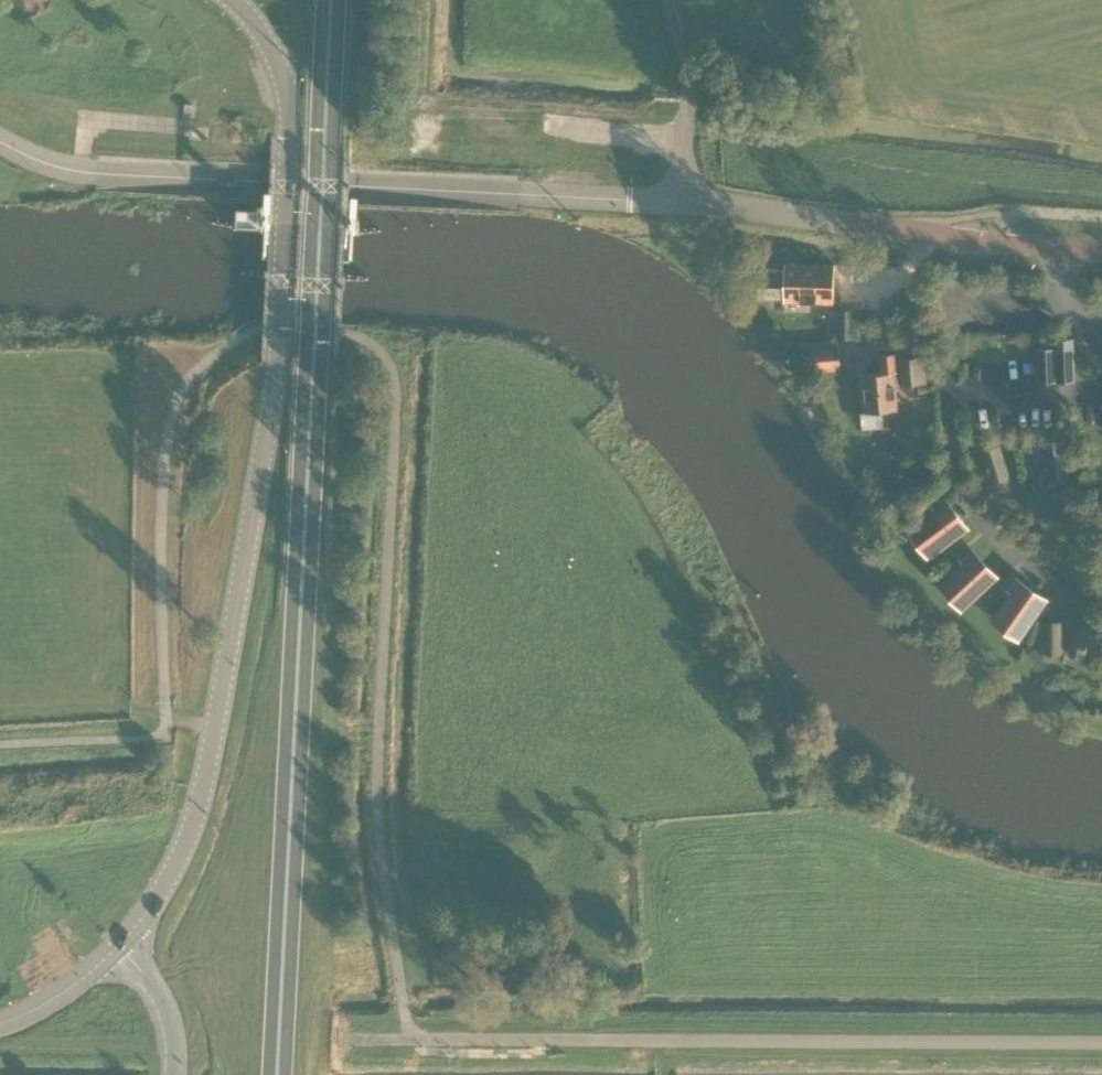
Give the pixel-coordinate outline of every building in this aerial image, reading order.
[(786,301),(835,302),(835,264),(786,264),(786,271),(761,271),(761,297),(786,298),(786,301)] [(838,339),(856,339),(856,309),(839,309),(838,339)] [(838,341),(802,343),(805,366),(841,362),(838,341)] [(1070,342),(1038,346),(1043,381),(1075,377),(1070,342)] [(864,374),(868,412),(899,409),(897,385),(928,382),(926,356),(899,358),(899,353),(880,355),(881,373),(864,374)] [(1066,441),(1035,445),(1036,457),(1045,456),(1048,478),(1070,475),(1066,441)] [(940,512),(918,528),(934,550),(967,525),(946,496),(934,505),(940,512)] [(968,564),(948,583),(967,602),(997,575),(972,548),(962,558),(968,564)] [(1001,616),(1022,631),(1045,598),(1017,578),(1009,590),(1016,595),(1001,616)]
